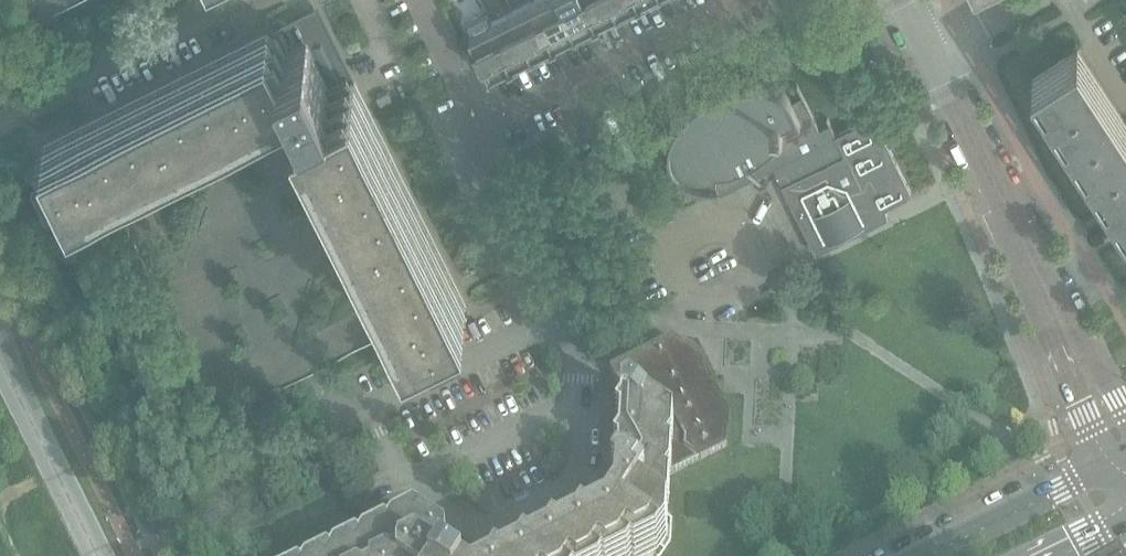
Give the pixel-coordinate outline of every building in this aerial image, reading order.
[(28,27),(81,0),(15,0),(28,27)] [(533,52),(554,42),(534,0),(529,0),(511,9),(533,52)] [(554,42),(576,31),(560,0),(534,0),(554,42)] [(576,31),(597,21),(587,0),(560,0),(576,31)] [(597,21),(618,10),(613,0),(587,0),(597,21)] [(618,10),(639,0),(613,0),(618,10)] [(490,19),(512,63),(533,52),(511,9),(490,19)] [(432,320),(435,326),(436,328),(467,312),(463,303),(466,302),(355,78),(352,80),(351,79),(348,72),(343,74),(337,62),(337,57),(336,53),(335,49),(333,45),(331,41),(329,37),(326,33),(323,30),(320,27),(316,19),(298,28),(304,41),(287,50),(277,30),(270,33),(268,30),(43,142),(45,145),(36,150),(52,181),(61,177),(73,201),(289,94),(407,331),(415,327),(415,328),(432,320)] [(512,63),(490,19),(467,30),(482,59),(478,61),(484,73),(488,71),(489,74),(512,63)] [(1125,218),(1125,124),(1077,49),(1078,48),(1078,47),(1032,77),(1033,78),(1034,77),(1114,200),(1125,218)] [(796,84),(802,96),(792,101),(790,98),(788,95),(786,93),(784,91),(781,89),(778,87),(773,85),(768,83),(763,82),(757,81),(752,81),(746,81),(739,82),(732,84),(725,86),(721,87),(717,89),(713,91),(706,94),(699,99),(693,104),(689,107),(687,109),(688,110),(684,114),(683,113),(680,116),(675,122),(674,125),(672,128),(671,132),(670,135),(669,138),(668,141),(668,145),(668,148),(669,151),(669,155),(670,158),(671,161),(673,164),(675,166),(677,169),(679,171),(682,173),(684,174),(687,176),(693,178),(698,179),(701,180),(704,180),(709,181),(714,181),(718,180),(723,192),(774,166),(775,167),(779,165),(787,182),(782,185),(816,253),(875,224),(870,208),(880,205),(883,209),(913,194),(874,116),(868,119),(836,135),(827,117),(826,117),(830,124),(820,129),(797,84),(796,84)] [(273,92),(276,98),(281,107),(264,115),(256,100),(102,177),(221,416),(412,321),(304,104),(293,82),(273,92)] [(386,93),(379,97),(383,105),(390,101),(386,93)] [(636,551),(643,555),(645,555),(656,551),(664,538),(665,521),(659,517),(661,513),(666,506),(667,482),(664,480),(667,475),(700,459),(701,460),(727,447),(727,443),(728,416),(720,410),(721,400),(713,395),(713,385),(705,379),(706,369),(697,364),(698,354),(688,348),(686,349),(685,345),(672,337),(610,368),(618,384),(622,382),(627,392),(623,394),(623,396),(624,396),(623,410),(619,416),(618,416),(617,418),(622,421),(620,442),(615,450),(620,453),(619,474),(613,482),(618,485),(617,493),(618,493),(618,494),(617,506),(613,512),(612,512),(611,514),(612,514),(607,521),(595,527),(595,526),(588,530),(583,527),(583,528),(579,535),(567,541),(567,540),(559,544),(555,541),(554,543),(550,549),(538,555),(535,555),(633,555),(636,551)] [(462,548),(447,538),(447,536),(421,519),(414,528),(406,523),(395,528),(386,543),(378,537),(366,543),(357,555),(462,555),(462,548)]
